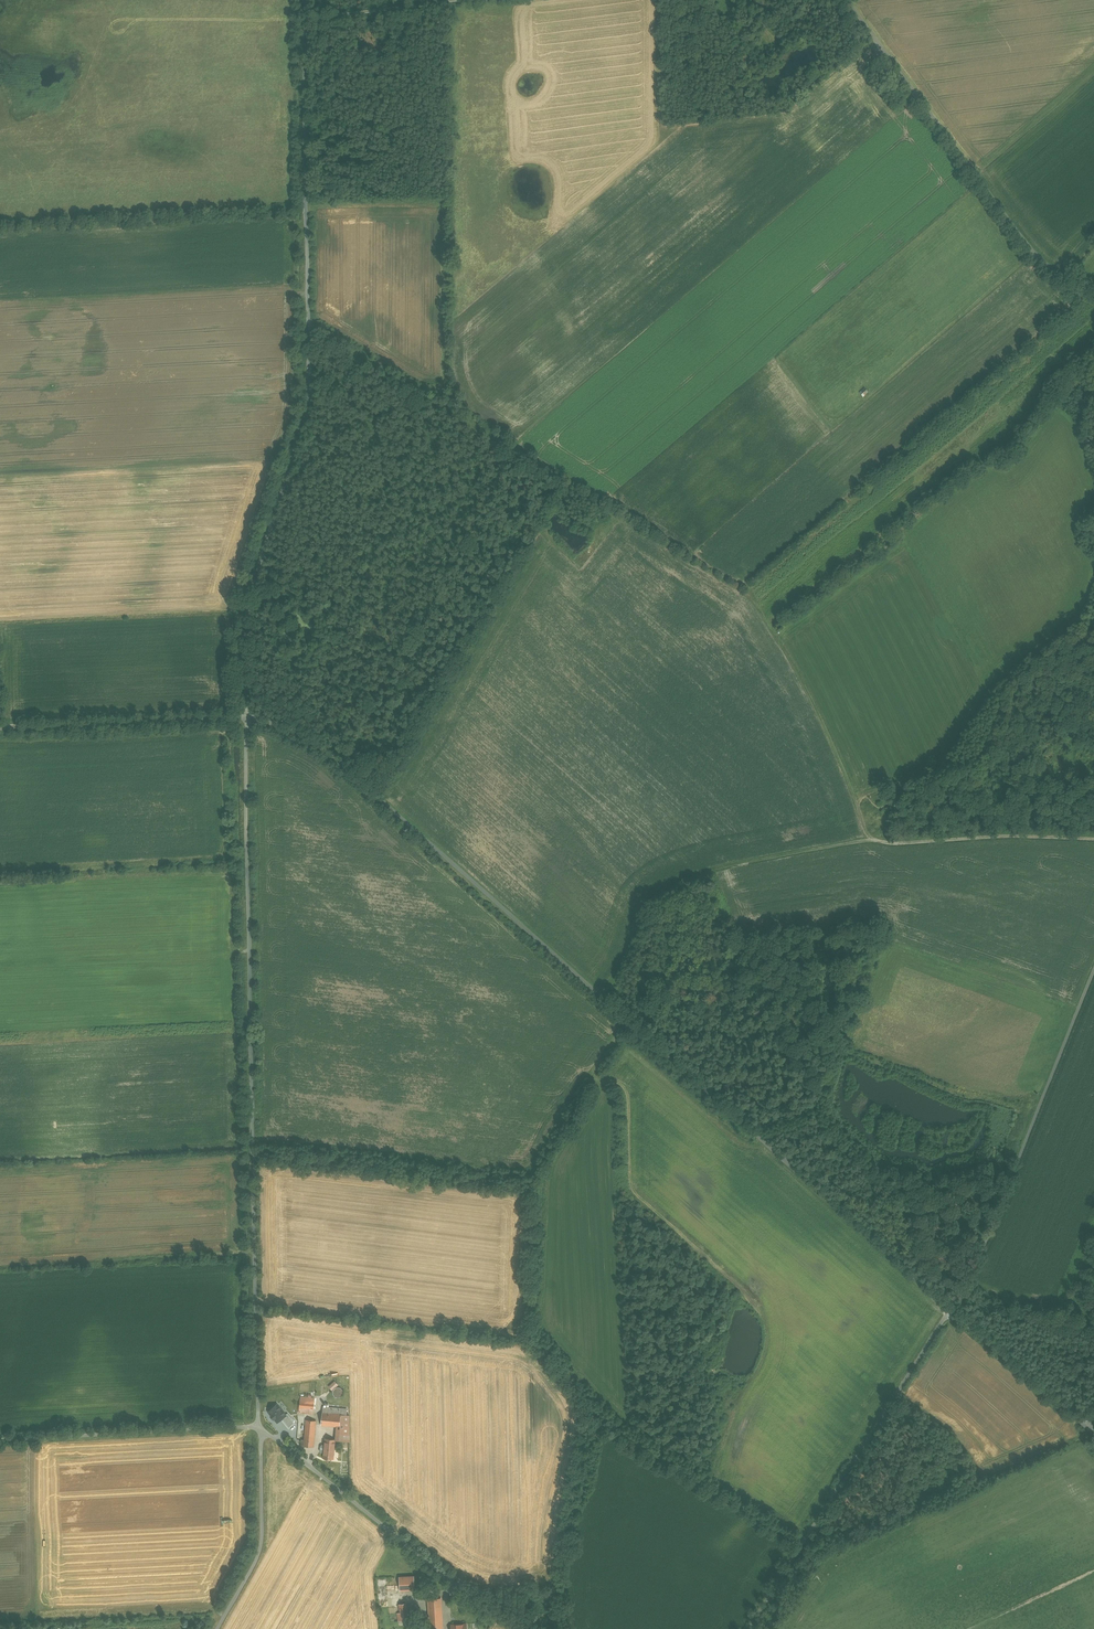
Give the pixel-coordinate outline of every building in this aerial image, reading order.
[(328,1386),(332,1390),(339,1385),(335,1381),(328,1386)] [(343,1394),(343,1392),(343,1390),(342,1389),(340,1387),(338,1387),(336,1387),(334,1389),(333,1390),(333,1392),(333,1394),(334,1396),(336,1397),(338,1397),(340,1397),(342,1396),(343,1394)] [(315,1398),(301,1396),(299,1412),(313,1414),(315,1398)] [(267,1411),(277,1423),(287,1415),(276,1403),(267,1411)] [(342,1408),(323,1406),(321,1425),(336,1426),(340,1426),(341,1414),(342,1408)] [(349,1415),(341,1414),(340,1426),(336,1426),(335,1439),(335,1440),(350,1441),(349,1415)] [(316,1421),(306,1420),(304,1440),(301,1440),(301,1445),(304,1445),(304,1446),(313,1447),(316,1421)] [(335,1439),(325,1438),(323,1458),(333,1459),(335,1440),(335,1439)] [(414,1576),(399,1577),(400,1590),(415,1589),(414,1576)] [(479,1588),(468,1580),(466,1584),(476,1592),(479,1588)] [(428,1598),(430,1628),(443,1628),(441,1598),(428,1598)] [(406,1603),(399,1604),(400,1612),(397,1613),(399,1621),(409,1619),(406,1603)]
